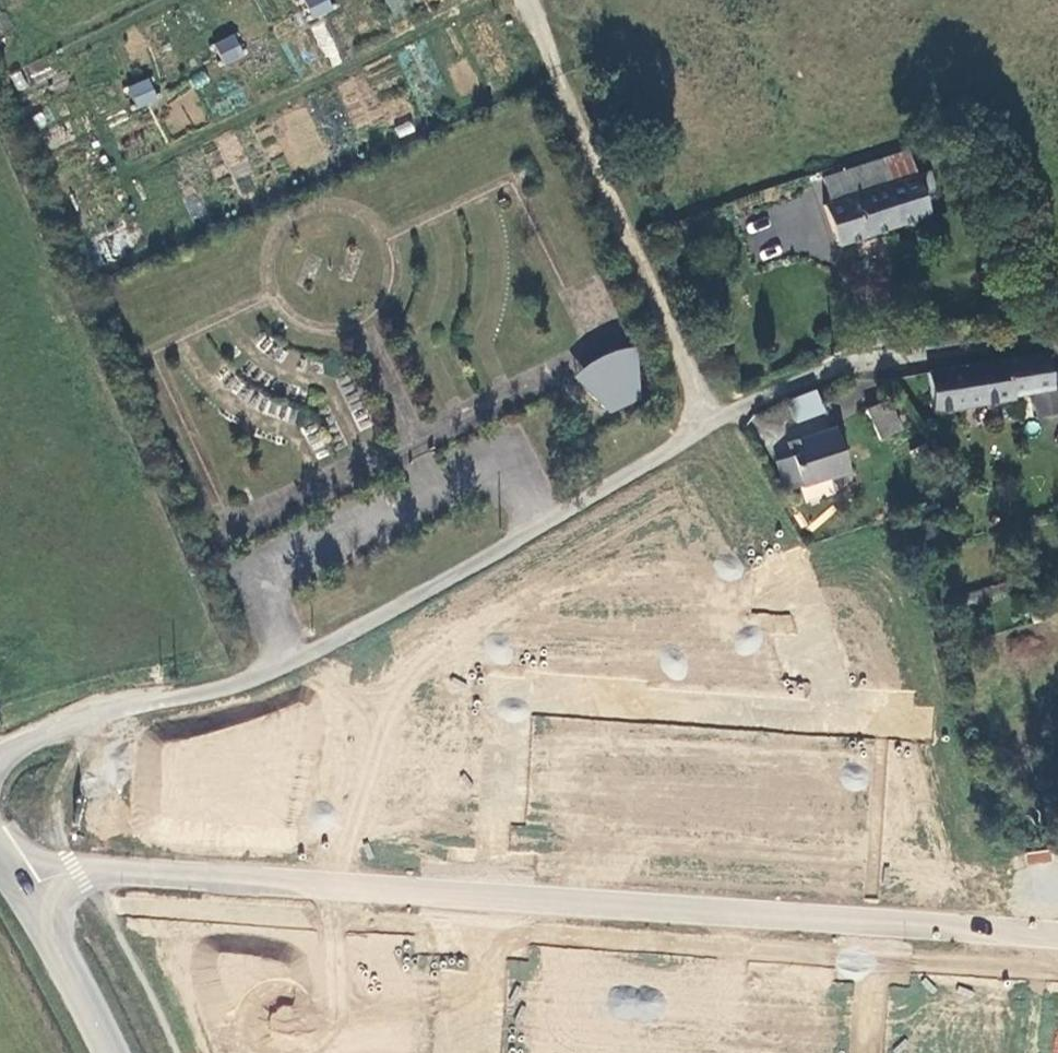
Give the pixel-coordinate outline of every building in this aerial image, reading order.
[(343,7),(339,0),(315,0),(323,17),(343,7)] [(314,26),(327,68),(340,64),(327,22),(314,26)] [(235,64),(254,54),(244,34),(225,44),(235,64)] [(148,107),(168,99),(159,79),(139,88),(148,107)] [(306,107),(281,116),(298,164),(323,156),(306,107)] [(891,157),(834,175),(842,201),(900,181),(891,157)] [(942,211),(936,191),(948,187),(941,167),(900,181),(842,201),(833,203),(846,243),(942,211)] [(590,363),(575,377),(595,396),(639,374),(637,346),(617,350),(603,356),(590,363)] [(927,373),(933,412),(1013,399),(1012,395),(1057,388),(1057,372),(1050,373),(1046,353),(927,373)] [(595,396),(613,412),(642,398),(639,374),(595,396)] [(822,411),(814,390),(786,401),(793,422),(822,411)] [(900,430),(886,400),(865,409),(879,439),(900,430)] [(319,421),(303,428),(313,449),(328,442),(319,421)] [(790,455),(800,487),(829,478),(848,472),(834,427),(786,443),(790,455)] [(929,459),(922,446),(908,452),(916,466),(929,459)] [(784,491),(800,487),(790,455),(774,460),(784,491)] [(834,493),(829,478),(800,487),(805,503),(834,493)]
